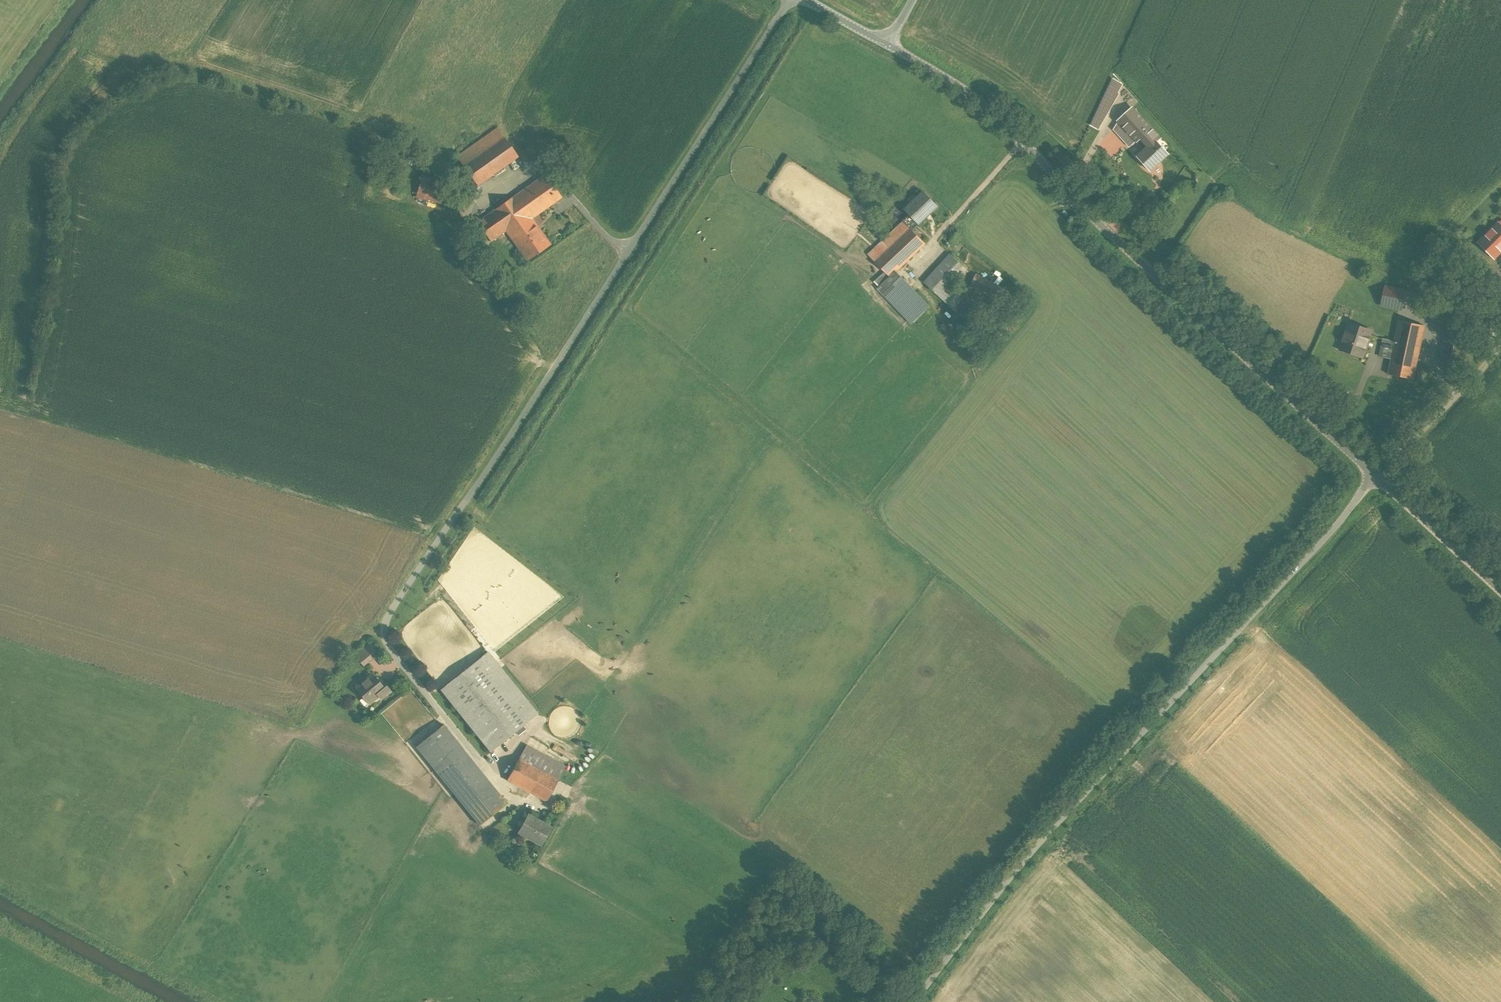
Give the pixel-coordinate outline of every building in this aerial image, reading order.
[(1123,84),(1113,78),(1090,125),(1099,130),(1120,93),(1118,92),(1123,84)] [(1141,138),(1151,128),(1132,108),(1118,120),(1121,123),(1135,138),(1137,141),(1141,138)] [(1135,138),(1121,123),(1114,130),(1128,145),(1135,138)] [(498,128),(457,157),(462,163),(477,185),(518,157),(498,128)] [(1159,137),(1151,128),(1141,138),(1149,147),(1138,157),(1150,170),(1168,153),(1156,140),(1159,137)] [(512,198),(504,204),(482,219),(478,222),(491,241),(505,231),(506,230),(510,236),(533,221),(532,218),(533,218),(562,197),(546,174),(512,198)] [(448,195),(419,187),(416,196),(445,204),(448,195)] [(938,206),(924,192),(905,209),(910,214),(904,221),(910,227),(913,230),(938,206)] [(1061,221),(1055,217),(1049,224),(1054,229),(1061,221)] [(533,221),(510,236),(528,260),(550,244),(533,221)] [(1498,224),(1480,243),(1494,257),(1500,250),(1500,226),(1498,224)] [(926,243),(913,230),(910,227),(906,231),(875,261),(890,276),(890,277),(896,271),(926,243)] [(966,269),(950,254),(924,283),(954,310),(967,296),(953,283),(966,269)] [(912,324),(930,306),(896,271),(890,277),(890,276),(878,288),(912,324)] [(1000,293),(973,278),(969,286),(996,301),(1000,293)] [(1404,291),(1385,287),(1381,307),(1400,310),(1404,291)] [(1392,355),(1417,360),(1425,326),(1399,320),(1395,343),(1392,355)] [(1371,331),(1349,324),(1341,349),(1362,356),(1371,331)] [(1380,356),(1392,358),(1392,355),(1395,343),(1383,339),(1380,356)] [(1417,360),(1392,355),(1392,358),(1388,374),(1414,379),(1417,360)] [(378,654),(370,644),(356,656),(364,665),(378,654)] [(538,715),(487,652),(441,689),(491,751),(538,715)] [(381,698),(390,691),(381,681),(379,683),(372,675),(357,688),(369,703),(378,695),(381,698)] [(507,803),(443,725),(416,746),(480,825),(507,803)] [(565,765),(526,745),(508,780),(547,800),(565,765)] [(551,828),(528,815),(518,831),(542,844),(551,828)]
